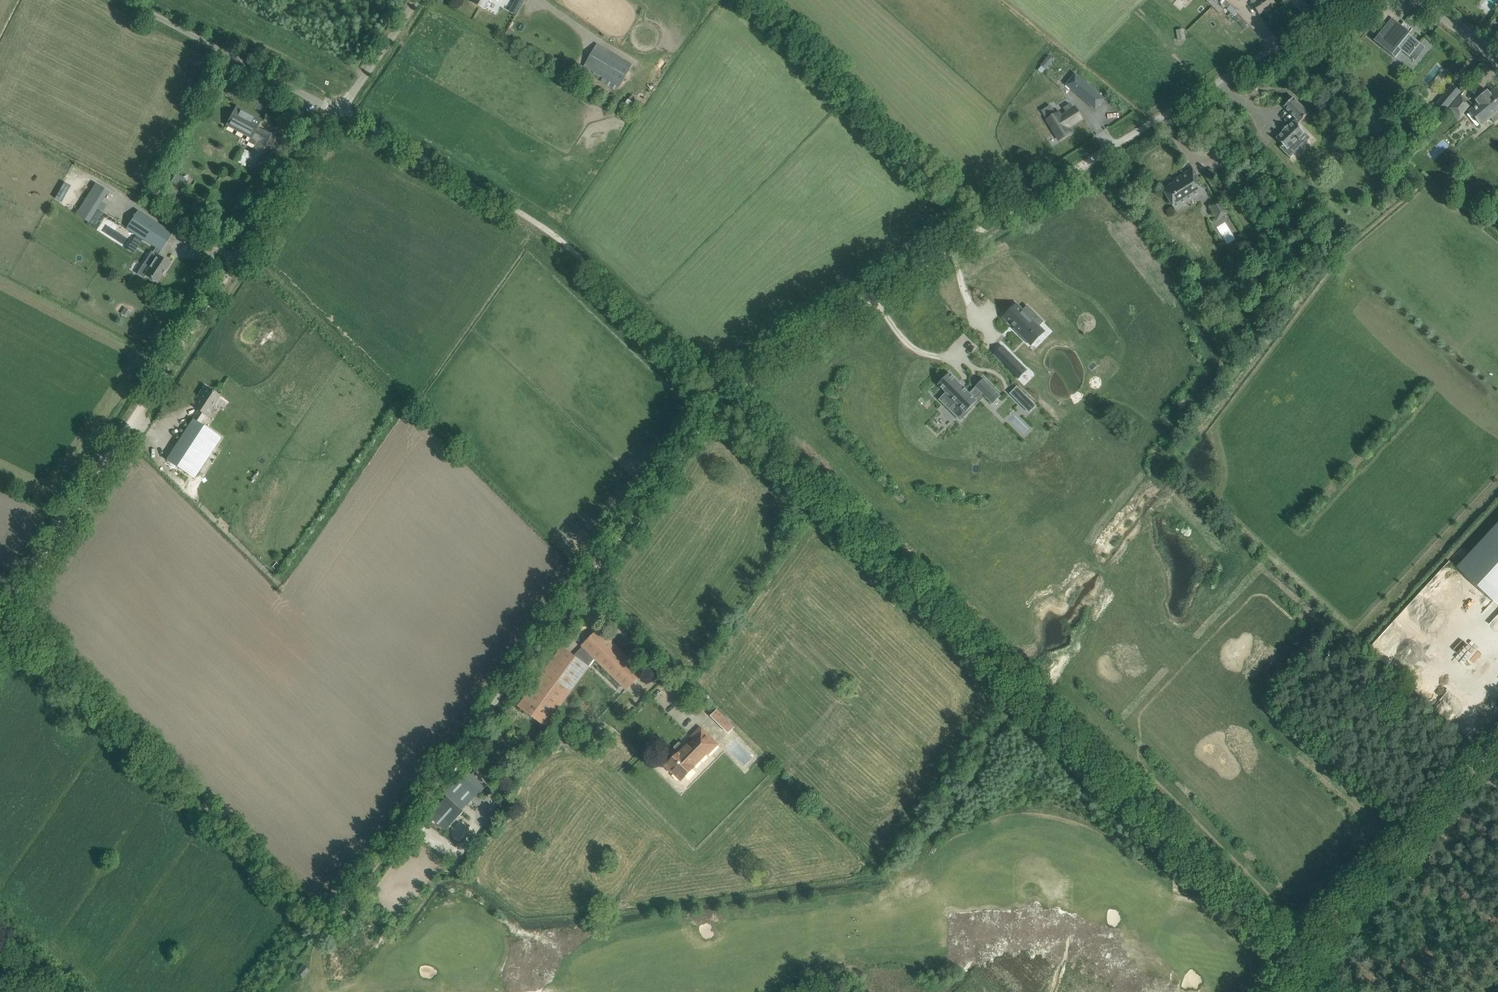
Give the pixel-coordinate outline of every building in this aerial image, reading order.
[(470,1),(484,9),(489,0),(471,0),(470,1)] [(1254,6),(1259,14),(1275,3),(1273,0),(1250,0),(1254,6)] [(1217,1),(1212,6),(1221,15),(1225,11),(1223,10),(1220,6),(1217,4),(1219,2),(1217,1)] [(1374,40),(1383,48),(1395,58),(1401,50),(1409,57),(1419,44),(1424,47),(1409,34),(1405,31),(1409,27),(1404,22),(1401,25),(1393,19),(1386,27),(1377,19),(1383,11),(1382,11),(1366,31),(1366,32),(1368,29),(1377,36),(1374,40)] [(584,66),(619,86),(632,63),(597,44),(584,66)] [(1067,84),(1086,101),(1094,90),(1075,74),(1067,84)] [(1452,85),(1434,106),(1443,114),(1461,93),(1452,85)] [(1479,97),(1476,100),(1478,103),(1469,110),(1481,125),(1490,117),(1495,123),(1497,120),(1497,88),(1497,87),(1489,94),(1487,91),(1479,97)] [(1456,113),(1459,116),(1470,104),(1461,96),(1447,113),(1452,117),(1456,113)] [(1287,126),(1286,127),(1283,129),(1282,130),(1283,131),(1276,138),(1276,139),(1283,145),(1280,148),(1280,147),(1279,147),(1290,158),(1291,158),(1290,157),(1289,156),(1302,143),(1300,141),(1301,141),(1299,138),(1304,133),(1305,133),(1305,132),(1297,124),(1299,122),(1299,123),(1309,113),(1308,113),(1293,98),(1293,97),(1284,107),(1296,119),(1294,121),(1293,121),(1288,127),(1287,126)] [(628,99),(623,107),(631,112),(631,113),(633,114),(639,105),(628,99)] [(1082,118),(1075,107),(1073,109),(1070,103),(1063,107),(1066,113),(1059,118),(1056,113),(1046,119),(1060,140),(1069,134),(1065,128),(1082,118)] [(247,162),(252,165),(261,170),(278,138),(264,131),(262,134),(255,131),(260,120),(236,107),(227,125),(258,141),(247,162)] [(1206,191),(1198,177),(1192,168),(1180,176),(1181,178),(1163,190),(1175,210),(1206,191)] [(177,174),(172,181),(183,189),(186,184),(181,180),(182,177),(177,174)] [(96,182),(76,214),(89,223),(89,222),(90,221),(94,215),(98,209),(102,202),(109,191),(96,182)] [(1217,220),(1229,213),(1220,198),(1214,202),(1208,205),(1217,220)] [(159,257),(162,251),(173,233),(138,212),(127,230),(155,247),(140,270),(146,274),(146,275),(158,283),(170,264),(159,257)] [(1015,305),(1005,316),(1012,323),(1011,324),(1011,325),(1012,324),(1015,326),(1014,327),(1014,328),(1015,327),(1019,331),(1018,332),(1025,338),(1037,326),(1042,321),(1039,318),(1027,306),(1021,311),(1015,305)] [(1002,360),(1001,361),(1017,378),(1018,377),(1017,376),(1017,375),(1019,374),(1024,369),(1025,370),(1008,353),(1002,360)] [(949,372),(937,384),(945,392),(938,399),(939,400),(940,400),(949,409),(955,403),(958,406),(959,406),(965,412),(968,409),(977,400),(975,398),(980,392),(984,396),(984,397),(985,396),(991,403),(997,397),(998,398),(1000,395),(983,378),(974,386),(976,388),(970,394),(949,372)] [(193,419),(200,423),(205,415),(206,416),(219,396),(205,386),(200,394),(201,395),(193,407),(199,411),(193,419)] [(1009,393),(1023,408),(1030,401),(1035,406),(1036,405),(1016,386),(1019,389),(1012,396),(1009,393)] [(221,437),(200,423),(193,419),(167,460),(194,478),(221,437)] [(1493,601),(1497,596),(1497,522),(1457,567),(1493,601)] [(1497,630),(1497,614),(1490,623),(1497,630)] [(545,726),(595,659),(626,690),(643,673),(599,629),(582,646),(583,647),(574,656),(562,647),(519,707),(545,726)] [(727,732),(734,726),(717,708),(710,715),(727,732)] [(718,745),(713,741),(700,728),(691,737),(694,739),(685,748),(684,747),(678,752),(679,753),(665,767),(671,773),(672,771),(682,780),(694,767),(693,767),(707,753),(709,754),(718,745)] [(444,794),(432,808),(435,810),(429,816),(435,821),(446,831),(463,812),(462,810),(484,788),(467,771),(444,794)] [(304,964),(297,972),(303,977),(309,969),(304,964)]
